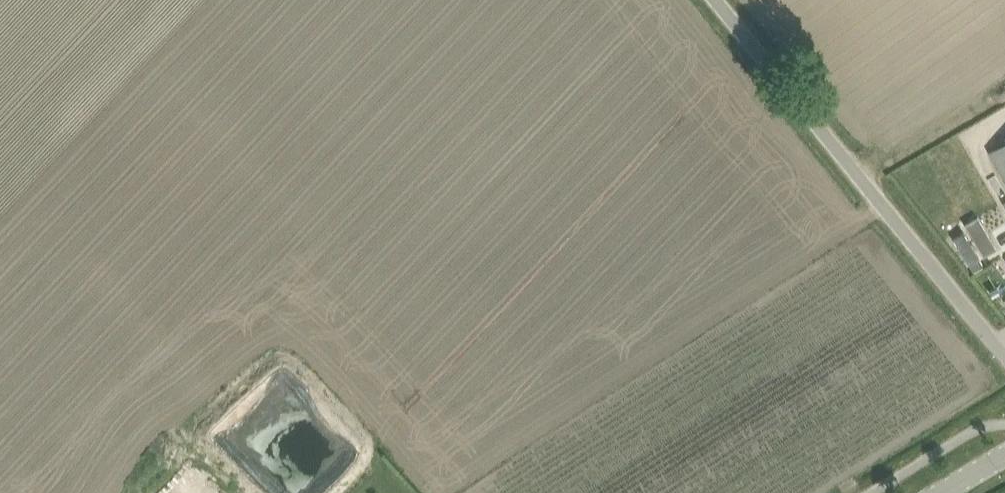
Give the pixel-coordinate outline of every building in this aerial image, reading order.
[(990,152),(1004,179),(1004,143),(990,152)] [(975,216),(965,222),(985,257),(995,251),(975,216)] [(949,232),(969,266),(982,259),(962,224),(949,232)]
